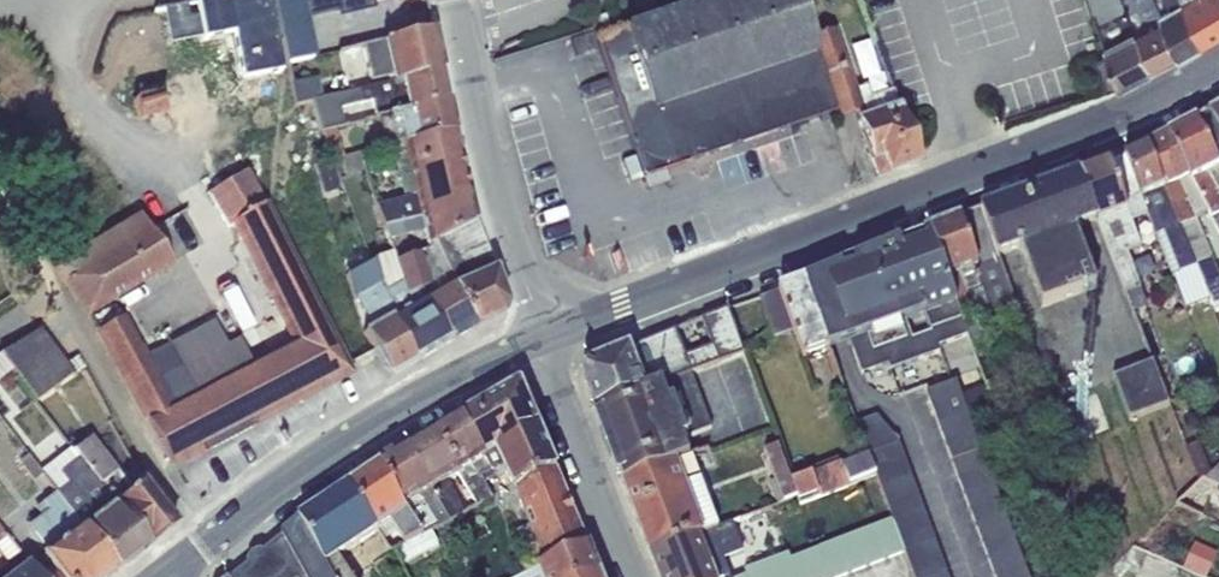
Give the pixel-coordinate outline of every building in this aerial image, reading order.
[(278,19),(308,13),(335,7),(337,14),(371,7),(369,0),(273,0),(278,19)] [(594,38),(642,177),(834,111),(808,37),(796,0),(704,0),(594,38)] [(1109,54),(1097,59),(1106,90),(1118,86),(1151,68),(1125,0),(1091,0),(1109,54)] [(1151,68),(1180,54),(1158,0),(1125,0),(1151,68)] [(1180,54),(1203,40),(1188,0),(1158,0),(1180,54)] [(1203,40),(1218,31),(1218,0),(1188,0),(1203,40)] [(308,13),(278,19),(289,65),(317,58),(308,13)] [(604,15),(590,19),(592,28),(606,23),(604,15)] [(390,82),(441,70),(432,28),(361,46),(369,82),(389,76),(390,82)] [(834,28),(808,37),(834,111),(836,119),(853,114),(876,177),(917,162),(890,90),(870,97),(865,84),(854,88),(834,28)] [(379,117),(447,99),(441,70),(390,82),(322,97),(311,100),(320,131),(335,128),(344,125),(341,109),(362,105),(365,116),(373,114),(374,118),(379,117)] [(290,85),(294,104),(311,100),(322,97),(316,78),(290,85)] [(157,91),(131,99),(139,123),(165,115),(157,91)] [(391,145),(453,130),(447,99),(379,117),(386,146),(391,145)] [(1196,120),(1218,164),(1218,107),(1196,120)] [(1196,120),(1168,135),(1209,214),(1218,233),(1218,164),(1196,120)] [(335,128),(320,131),(329,160),(338,158),(344,156),(335,128)] [(377,212),(467,191),(453,130),(391,145),(403,197),(376,204),(377,212)] [(1168,135),(1147,146),(1209,298),(1215,313),(1218,311),(1218,272),(1197,220),(1209,214),(1168,135)] [(1209,298),(1147,146),(1125,156),(1148,215),(1185,307),(1209,298)] [(344,156),(338,158),(344,176),(365,171),(360,152),(344,156)] [(1148,215),(1125,156),(1079,173),(1100,224),(1133,313),(1148,306),(1128,253),(1142,248),(1132,221),(1148,215)] [(331,165),(316,169),(323,194),(338,190),(331,165)] [(226,345),(213,321),(147,354),(125,315),(97,331),(170,465),(348,372),(307,293),(312,290),(266,202),(264,203),(247,170),(205,194),(206,196),(208,195),(227,228),(231,225),(288,340),(249,361),(237,339),(226,345)] [(1100,224),(1079,173),(981,210),(999,259),(1023,250),(1042,307),(1097,287),(1075,230),(1100,224)] [(435,240),(474,221),(467,191),(377,212),(386,240),(408,236),(408,233),(423,230),(426,244),(428,243),(435,240)] [(999,259),(981,210),(928,230),(963,319),(969,335),(977,354),(992,349),(981,319),(1017,306),(999,259)] [(137,213),(56,268),(86,312),(171,262),(137,213)] [(474,221),(435,240),(455,284),(451,285),(474,327),(499,315),(500,315),(505,303),(504,303),(474,221)] [(929,332),(963,319),(928,230),(878,250),(880,257),(856,266),(843,270),(826,277),(849,341),(907,321),(923,315),(929,332)] [(448,342),(474,327),(451,285),(455,284),(435,240),(428,243),(430,248),(418,252),(430,286),(415,291),(448,342)] [(880,257),(878,250),(853,260),(856,266),(880,257)] [(415,361),(448,342),(415,291),(430,286),(418,252),(392,261),(389,252),(371,258),(372,261),(385,298),(393,312),(388,315),(415,361)] [(388,377),(415,361),(388,315),(393,312),(385,298),(372,261),(344,276),(352,300),(354,298),(370,326),(362,331),(388,377)] [(826,277),(843,270),(841,265),(805,281),(830,349),(849,341),(826,277)] [(830,349),(805,281),(778,290),(793,331),(803,359),(830,349)] [(793,331),(778,290),(759,298),(774,338),(793,331)] [(728,308),(702,319),(712,346),(686,356),(676,330),(587,365),(582,376),(595,410),(691,373),(743,354),(728,308)] [(907,321),(849,341),(861,373),(888,363),(890,369),(940,352),(938,345),(969,335),(963,319),(929,332),(913,338),(907,321)] [(0,353),(0,357),(11,372),(34,402),(71,374),(63,364),(38,330),(0,353)] [(76,356),(63,364),(71,374),(74,378),(84,370),(76,356)] [(11,372),(0,357),(0,380),(11,372)] [(1152,363),(1113,378),(1129,421),(1169,406),(1152,363)] [(691,373),(595,410),(615,463),(622,482),(690,456),(683,438),(712,427),(691,373)] [(957,382),(926,393),(945,443),(975,431),(969,414),(962,394),(957,382)] [(519,384),(462,417),(484,456),(538,425),(521,384),(519,384)] [(962,394),(969,414),(994,405),(987,385),(962,394)] [(484,456),(462,417),(434,433),(459,477),(477,507),(492,499),(484,483),(481,477),(492,471),(484,456)] [(877,417),(857,424),(869,455),(875,471),(905,460),(898,441),(877,417)] [(557,469),(538,425),(484,456),(492,471),(496,476),(505,473),(513,489),(557,469)] [(975,431),(945,443),(952,461),(982,449),(975,431)] [(459,477),(434,433),(408,449),(451,520),(465,513),(447,484),(459,477)] [(89,437),(73,452),(146,547),(174,525),(141,481),(129,490),(89,437)] [(798,499),(791,481),(778,446),(764,452),(775,480),(768,483),(778,507),(798,499)] [(114,571),(146,547),(73,452),(69,447),(38,471),(55,493),(114,571)] [(451,520),(408,449),(381,465),(422,535),(431,530),(451,520)] [(982,449),(952,461),(958,477),(988,465),(982,449)] [(1206,478),(1211,473),(1202,449),(1188,455),(1199,482),(1206,478)] [(875,471),(869,455),(843,466),(851,487),(877,477),(875,471)] [(719,529),(690,456),(622,482),(649,554),(719,529)] [(905,460),(875,471),(877,477),(881,487),(911,476),(905,460)] [(821,498),(851,487),(843,466),(841,462),(791,481),(798,499),(799,504),(820,496),(821,498)] [(422,535),(381,465),(349,487),(379,532),(384,540),(396,533),(403,545),(422,535)] [(988,465),(958,477),(964,493),(994,483),(988,465)] [(1211,473),(1206,478),(1218,483),(1218,465),(1211,473)] [(588,545),(557,469),(513,489),(537,544),(529,547),(537,566),(588,545)] [(496,476),(492,471),(481,477),(484,483),(496,476)] [(911,476),(881,487),(887,503),(917,492),(911,476)] [(1206,478),(1199,482),(1174,506),(1202,518),(1218,485),(1218,483),(1206,478)] [(994,483),(964,493),(970,509),(999,498),(994,483)] [(299,520),(330,576),(352,576),(340,559),(379,532),(349,487),(299,520)] [(917,492),(887,503),(893,519),(923,508),(917,492)] [(114,571),(55,493),(34,508),(40,516),(27,526),(46,550),(38,556),(48,569),(37,576),(106,576),(114,571)] [(999,498),(970,509),(976,525),(1005,514),(999,498)] [(923,508),(893,519),(893,521),(899,535),(929,524),(923,508)] [(1005,514),(976,525),(982,541),(1011,530),(1005,514)] [(299,520),(285,532),(287,535),(235,576),(330,576),(299,520)] [(903,548),(899,535),(893,521),(789,559),(787,554),(743,571),(744,575),(739,576),(831,576),(903,548)] [(649,554),(658,576),(730,576),(723,558),(743,551),(732,523),(719,529),(649,554)] [(929,524),(899,535),(903,548),(905,551),(935,540),(929,524)] [(0,530),(0,555),(6,563),(0,567),(0,576),(36,576),(0,530)] [(439,547),(431,530),(422,535),(403,545),(393,550),(402,567),(439,547)] [(1011,530),(982,541),(988,557),(1017,546),(1011,530)] [(935,540),(905,551),(911,568),(941,556),(935,540)] [(1194,543),(1183,565),(1208,576),(1218,554),(1194,543)] [(588,545),(537,566),(516,576),(589,576),(599,573),(588,545)] [(1017,546),(988,557),(994,575),(1023,562),(1017,546)] [(911,568),(914,576),(934,576),(947,572),(941,556),(911,568)] [(994,575),(995,576),(1028,576),(1023,562),(994,575)]
